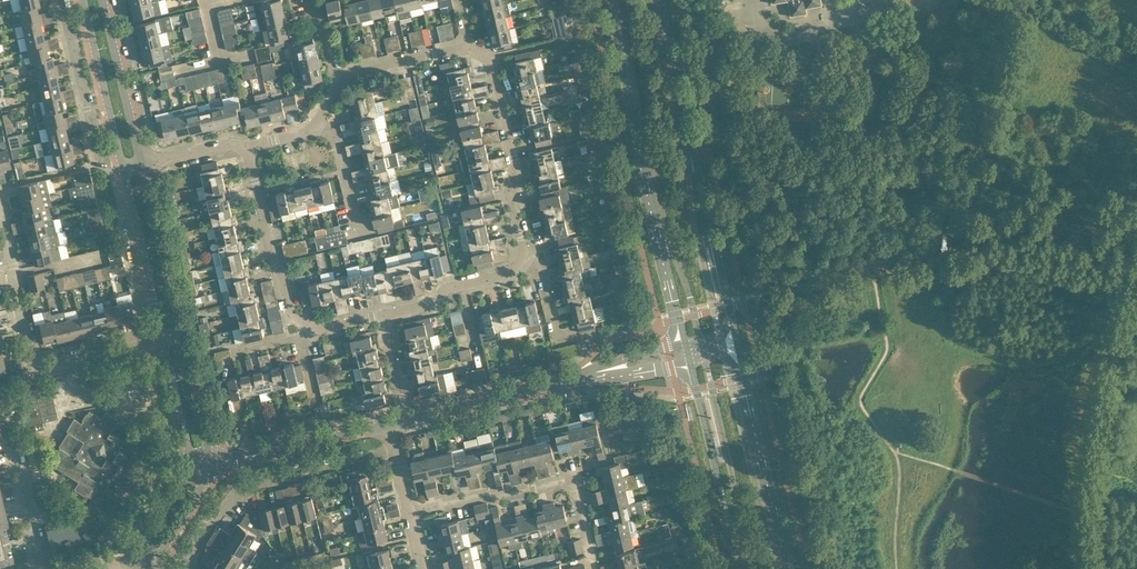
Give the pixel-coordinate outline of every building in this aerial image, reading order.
[(21,8),(21,9),(39,5),(38,0),(19,0),(21,8)] [(133,6),(135,18),(154,14),(154,15),(162,13),(159,0),(156,0),(133,6)] [(253,1),(257,17),(284,11),(282,0),(259,0),(253,1)] [(344,4),(345,8),(342,8),(340,0),(333,0),(327,1),(331,20),(339,18),(341,25),(349,23),(344,4)] [(356,1),(361,20),(373,17),(369,0),(361,0),(356,1)] [(373,17),(386,14),(382,0),(369,0),(373,17)] [(386,14),(388,22),(400,19),(400,18),(395,0),(382,0),(386,14)] [(400,18),(412,16),(410,8),(408,0),(395,0),(400,18)] [(440,7),(450,5),(450,8),(454,7),(452,0),(438,0),(440,7)] [(704,1),(706,15),(724,12),(722,0),(711,0),(704,1)] [(772,3),(788,0),(791,16),(807,13),(807,8),(822,5),(821,0),(772,0),(772,3)] [(944,22),(959,0),(945,0),(934,16),(944,22)] [(356,1),(344,4),(349,23),(361,20),(356,1)] [(484,8),(487,20),(506,16),(513,14),(510,2),(484,8)] [(18,10),(21,23),(39,19),(36,6),(40,6),(39,5),(21,9),(18,10)] [(550,9),(553,18),(566,15),(564,5),(550,9)] [(218,12),(221,26),(235,23),(231,7),(220,9),(218,12)] [(186,11),(189,25),(203,22),(200,8),(186,11)] [(257,17),(251,19),(253,31),(268,28),(287,23),(284,11),(257,17)] [(566,15),(553,18),(554,24),(551,25),(555,38),(568,35),(565,22),(568,21),(566,15)] [(487,20),(490,33),(509,28),(506,16),(487,20)] [(148,22),(137,25),(140,37),(159,33),(166,31),(163,17),(155,19),(155,20),(148,22)] [(21,23),(24,36),(42,32),(39,19),(21,23)] [(203,22),(189,25),(191,32),(205,29),(203,22)] [(450,22),(444,24),(448,40),(454,38),(450,22)] [(235,23),(221,26),(223,33),(237,29),(235,23)] [(287,23),(268,28),(272,44),(285,41),(288,40),(287,37),(290,36),(287,23)] [(448,40),(444,24),(437,25),(441,41),(448,40)] [(509,28),(490,33),(493,45),(496,44),(497,49),(513,46),(512,41),(509,28)] [(422,29),(416,30),(419,44),(426,42),(422,29)] [(419,44),(416,30),(409,32),(412,46),(419,44)] [(24,36),(27,49),(46,45),(42,32),(24,36)] [(140,37),(143,50),(162,45),(159,33),(140,37)] [(206,34),(204,35),(192,38),(194,45),(208,41),(206,34)] [(238,35),(226,38),(224,38),(227,49),(233,51),(236,50),(234,43),(240,42),(238,35)] [(398,35),(391,36),(394,50),(401,48),(398,35)] [(394,50),(391,36),(384,38),(387,51),(394,50)] [(294,41),(289,42),(294,59),(317,53),(314,41),(313,41),(312,37),(294,41)] [(373,40),(366,42),(370,56),(376,54),(373,40)] [(272,44),(269,45),(270,52),(286,48),(285,41),(272,44)] [(370,56),(366,42),(359,44),(363,57),(370,56)] [(568,43),(554,46),(556,52),(569,48),(568,43)] [(29,56),(30,62),(52,57),(48,57),(46,45),(27,49),(21,51),(23,57),(29,56)] [(162,45),(143,50),(146,62),(149,61),(150,67),(158,65),(166,63),(162,47),(162,45)] [(255,48),(256,55),(270,52),(269,45),(255,48)] [(346,46),(350,60),(357,59),(353,45),(346,46)] [(516,61),(511,63),(512,68),(516,68),(517,75),(537,71),(534,58),(542,56),(540,49),(530,51),(515,55),(516,61)] [(576,51),(567,53),(569,62),(578,60),(576,51)] [(270,52),(256,55),(258,62),(272,59),(270,52)] [(294,72),(301,70),(320,66),(317,53),(294,59),(291,60),(294,72)] [(31,76),(37,74),(55,70),(52,57),(30,62),(30,63),(34,62),(36,68),(29,69),(31,76)] [(449,78),(450,85),(470,80),(468,72),(471,72),(470,66),(461,68),(458,60),(439,64),(440,65),(444,79),(449,78)] [(579,61),(559,66),(560,71),(581,66),(579,61)] [(254,63),(247,64),(251,78),(257,76),(254,63)] [(251,78),(247,64),(241,66),(244,80),(251,78)] [(159,68),(160,75),(174,72),(172,65),(169,66),(159,68)] [(320,66),(301,70),(306,88),(321,84),(320,79),(323,78),(320,66)] [(222,67),(215,69),(218,83),(226,81),(222,67)] [(218,83),(215,69),(209,71),(212,84),(218,83)] [(517,75),(511,77),(512,82),(515,81),(517,89),(537,84),(546,82),(543,69),(537,71),(517,75)] [(37,74),(40,87),(58,83),(55,70),(37,74)] [(12,72),(4,74),(5,81),(14,79),(12,72)] [(174,72),(160,75),(162,82),(166,81),(175,79),(174,72)] [(197,73),(191,75),(194,89),(200,87),(197,73)] [(194,89),(191,75),(184,77),(187,90),(194,89)] [(178,78),(175,79),(166,81),(168,88),(180,85),(178,78)] [(450,85),(453,98),(488,90),(487,84),(472,88),(470,80),(450,85)] [(40,87),(43,100),(61,96),(58,83),(40,87)] [(564,86),(565,92),(576,89),(575,83),(564,86)] [(516,98),(517,103),(540,97),(537,84),(517,89),(519,97),(516,98)] [(423,85),(417,87),(419,97),(424,96),(426,96),(423,85)] [(413,87),(407,89),(408,94),(410,100),(416,98),(415,93),(413,87)] [(354,99),(356,107),(376,102),(372,89),(349,94),(351,100),(354,99)] [(407,89),(401,90),(402,96),(403,101),(410,100),(408,94),(407,89)] [(453,98),(456,111),(479,105),(476,106),(474,98),(489,95),(488,90),(453,98)] [(267,91),(255,94),(257,104),(261,123),(274,120),(269,101),(267,91)] [(238,95),(222,98),(224,105),(228,124),(241,121),(240,118),(243,117),(241,108),(240,101),(238,95)] [(295,95),(289,97),(292,110),(298,109),(295,95)] [(43,114),(61,110),(64,109),(61,96),(43,100),(33,103),(36,115),(43,114)] [(282,98),(269,101),(274,120),(286,117),(285,112),(292,110),(289,97),(282,98)] [(521,107),(523,115),(543,110),(540,97),(517,103),(518,108),(521,107)] [(358,115),(355,115),(356,120),(356,121),(375,116),(379,115),(376,102),(356,107),(358,115)] [(257,104),(241,108),(243,117),(245,123),(248,123),(249,126),(261,123),(257,104)] [(198,105),(185,108),(191,133),(203,130),(199,111),(198,105)] [(224,105),(211,108),(216,127),(228,124),(224,105)] [(461,130),(461,131),(481,126),(479,126),(477,120),(479,119),(477,111),(481,110),(479,105),(456,111),(460,124),(462,124),(463,130),(461,130)] [(410,108),(412,121),(420,119),(417,106),(410,108)] [(173,111),(174,117),(179,136),(191,133),(185,108),(173,111)] [(211,108),(199,111),(203,130),(216,127),(211,108)] [(45,121),(38,122),(39,128),(46,127),(64,123),(67,122),(66,117),(63,117),(61,111),(61,110),(43,114),(45,121)] [(522,123),(523,129),(549,122),(546,123),(543,110),(523,115),(525,123),(522,123)] [(9,113),(2,114),(4,123),(6,123),(11,121),(9,113)] [(357,126),(359,134),(378,129),(375,116),(341,124),(342,129),(357,126)] [(435,116),(426,118),(428,125),(436,123),(435,116)] [(179,136),(174,117),(162,120),(157,121),(160,137),(165,135),(166,139),(179,136)] [(6,123),(4,123),(7,132),(13,131),(11,121),(6,123)] [(64,123),(46,127),(49,140),(67,136),(65,128),(68,128),(67,122),(64,123)] [(549,122),(523,129),(530,128),(531,135),(528,136),(530,141),(535,140),(537,146),(552,143),(550,136),(553,136),(549,122)] [(589,125),(580,128),(580,130),(581,135),(590,133),(589,128),(589,125)] [(461,131),(464,143),(499,135),(498,130),(483,134),(481,126),(461,131)] [(345,145),(347,150),(381,142),(378,129),(359,134),(361,141),(345,145)] [(19,134),(8,136),(11,149),(17,148),(22,146),(19,134)] [(467,156),(487,152),(485,144),(500,140),(499,135),(464,143),(467,156)] [(41,142),(33,143),(36,157),(43,155),(44,155),(46,154),(52,153),(70,149),(69,143),(67,136),(49,140),(41,142)] [(0,141),(0,172),(4,171),(3,168),(11,166),(9,156),(7,148),(5,140),(0,141)] [(436,140),(430,142),(432,150),(438,149),(436,140)] [(363,152),(365,160),(385,155),(381,142),(347,150),(348,155),(363,152)] [(533,157),(535,165),(555,160),(552,147),(529,153),(530,158),(533,157)] [(17,148),(11,149),(13,158),(20,157),(17,148)] [(44,155),(43,155),(47,172),(56,169),(60,168),(60,165),(73,162),(72,154),(70,149),(52,153),(46,154),(44,155)] [(432,150),(432,151),(435,164),(441,162),(438,149),(432,150)] [(352,171),(353,176),(388,168),(395,166),(399,165),(399,164),(396,152),(393,153),(385,155),(365,160),(367,167),(352,171)] [(467,156),(461,157),(464,171),(471,169),(505,161),(504,156),(489,160),(487,152),(467,156)] [(534,174),(535,179),(558,174),(555,160),(535,165),(537,173),(534,174)] [(593,160),(591,160),(582,162),(583,168),(594,165),(593,160)] [(21,161),(14,162),(15,166),(17,175),(18,179),(25,177),(24,174),(21,165),(21,161)] [(203,171),(201,171),(204,185),(224,180),(222,172),(225,171),(224,166),(219,167),(217,161),(202,164),(203,171)] [(471,169),(474,182),(493,178),(491,170),(506,166),(505,161),(471,169)] [(431,162),(425,164),(426,171),(433,169),(431,162)] [(608,164),(598,166),(601,175),(610,173),(608,164)] [(369,178),(371,186),(391,181),(388,168),(353,176),(354,181),(369,178)] [(81,170),(73,172),(76,186),(92,182),(91,178),(89,169),(81,170)] [(539,183),(541,191),(543,191),(561,186),(558,174),(535,179),(536,184),(539,183)] [(30,182),(19,185),(21,193),(23,198),(49,192),(55,191),(52,177),(45,179),(37,181),(30,182)] [(493,178),(474,182),(478,202),(496,198),(494,191),(500,190),(498,185),(495,185),(493,178)] [(320,179),(315,180),(321,203),(334,200),(329,180),(321,182),(320,179)] [(224,180),(204,185),(207,198),(230,192),(229,187),(226,188),(224,182),(224,180)] [(311,185),(303,187),(308,206),(321,203),(315,180),(310,182),(311,185)] [(359,202),(365,201),(365,200),(394,194),(391,181),(371,186),(373,193),(358,197),(359,202)] [(436,184),(425,187),(428,200),(439,197),(436,184)] [(93,185),(77,189),(79,199),(83,198),(95,195),(93,185)] [(294,185),(289,187),(295,210),(308,206),(303,187),(295,189),(294,185)] [(541,206),(538,207),(539,212),(562,207),(571,205),(567,186),(561,187),(561,186),(543,191),(545,197),(540,198),(541,206)] [(295,210),(289,187),(284,188),(285,191),(277,193),(282,213),(295,210)] [(449,189),(442,191),(443,198),(450,196),(449,189)] [(49,192),(23,198),(26,211),(49,206),(52,205),(49,192)] [(208,198),(199,200),(202,213),(210,211),(230,206),(228,198),(232,197),(230,192),(207,198),(208,198)] [(388,195),(365,200),(365,201),(367,206),(370,205),(372,213),(391,208),(400,205),(397,193),(394,194),(388,195)] [(95,195),(83,198),(85,207),(97,204),(95,195)] [(21,220),(22,226),(52,219),(49,206),(26,211),(22,212),(24,220),(21,220)] [(230,206),(210,211),(214,224),(237,218),(235,213),(232,214),(230,206)] [(462,210),(465,224),(500,215),(499,210),(483,214),(481,206),(462,210)] [(544,217),(546,224),(565,220),(562,207),(539,212),(541,217),(544,217)] [(98,208),(86,211),(89,224),(101,221),(98,208)] [(372,213),(368,214),(370,219),(373,218),(375,226),(377,226),(379,232),(389,229),(394,228),(405,226),(403,219),(395,221),(391,208),(372,213)] [(609,217),(606,217),(608,223),(611,223),(616,222),(613,211),(608,213),(609,217)] [(465,224),(468,237),(488,232),(486,224),(501,220),(500,215),(465,224)] [(25,225),(22,226),(24,231),(27,231),(29,238),(46,234),(55,232),(57,231),(62,230),(59,217),(52,219),(51,219),(25,225)] [(237,218),(214,224),(217,237),(236,232),(234,224),(238,223),(237,218)] [(439,220),(429,222),(431,233),(441,230),(439,220)] [(449,220),(442,221),(444,228),(451,226),(449,220)] [(565,220),(546,224),(547,232),(544,233),(546,239),(568,233),(565,220)] [(101,221),(89,224),(91,231),(94,232),(95,236),(104,234),(101,221)] [(326,229),(327,234),(335,232),(341,231),(340,224),(333,226),(326,229)] [(341,231),(335,232),(337,238),(339,245),(348,243),(346,230),(341,231)] [(30,244),(27,245),(28,252),(32,251),(49,247),(58,245),(60,244),(57,231),(55,232),(46,234),(29,238),(30,244)] [(236,232),(217,237),(220,250),(243,244),(242,239),(238,240),(236,232)] [(325,234),(326,241),(337,238),(335,232),(327,234),(325,234)] [(468,237),(471,250),(506,241),(505,236),(490,240),(488,232),(468,237)] [(388,233),(381,235),(384,246),(390,244),(388,233)] [(95,236),(94,236),(96,245),(99,246),(100,249),(106,247),(107,247),(104,234),(95,236)] [(325,234),(315,237),(318,250),(328,247),(326,241),(325,234)] [(384,246),(381,235),(375,236),(377,247),(384,246)] [(375,236),(367,238),(370,249),(377,247),(375,236)] [(560,247),(554,248),(556,254),(559,253),(561,261),(581,256),(588,254),(586,245),(579,247),(578,243),(575,243),(574,237),(558,241),(560,247)] [(337,238),(326,241),(328,247),(339,245),(337,238)] [(362,251),(370,249),(367,238),(360,240),(362,251)] [(294,242),(296,248),(307,246),(305,239),(294,242)] [(360,240),(353,242),(356,252),(362,251),(360,240)] [(506,241),(471,250),(474,263),(477,262),(478,269),(493,265),(492,259),(494,258),(492,250),(507,246),(506,241)] [(298,255),(294,242),(282,244),(285,258),(298,255)] [(356,252),(353,242),(348,243),(347,243),(347,245),(349,254),(356,252)] [(243,244),(220,250),(223,263),(243,258),(241,250),(244,249),(243,244)] [(32,251),(28,252),(29,258),(33,257),(35,264),(61,258),(58,245),(49,247),(32,251)] [(125,268),(120,246),(107,249),(110,265),(108,265),(109,272),(125,268)] [(307,246),(296,248),(298,255),(308,252),(307,246)] [(437,246),(425,249),(426,257),(431,276),(432,279),(437,278),(436,275),(444,273),(444,271),(450,269),(448,258),(447,254),(447,253),(440,255),(437,246)] [(412,252),(413,260),(426,257),(425,249),(412,252)] [(398,254),(400,263),(413,260),(412,252),(411,251),(398,254)] [(385,257),(387,266),(400,263),(398,254),(385,257)] [(561,275),(584,270),(581,256),(561,261),(563,269),(560,269),(561,275)] [(426,257),(413,260),(422,294),(427,293),(423,278),(431,276),(431,280),(432,279),(426,257)] [(223,263),(215,265),(218,277),(226,275),(249,270),(248,265),(244,266),(243,258),(223,263)] [(413,260),(400,263),(405,282),(413,280),(416,296),(422,294),(413,260)] [(400,263),(387,266),(388,269),(393,289),(398,287),(397,284),(405,282),(400,263)] [(360,264),(347,267),(348,275),(353,295),(361,293),(362,296),(367,295),(362,275),(361,267),(360,264)] [(361,267),(362,275),(375,272),(373,264),(361,267)] [(109,272),(108,265),(95,268),(98,281),(111,278),(109,272)] [(584,270),(561,275),(557,276),(559,280),(562,280),(564,287),(584,283),(592,281),(589,268),(584,270)] [(388,269),(375,272),(380,292),(388,290),(388,293),(394,292),(393,289),(388,269)] [(249,270),(226,275),(229,288),(240,286),(249,284),(247,276),(250,275),(249,270)] [(321,273),(323,281),(335,278),(334,270),(321,273)] [(27,275),(28,283),(43,280),(41,272),(27,275)] [(375,272),(362,275),(368,298),(373,297),(372,294),(380,292),(375,272)] [(348,275),(335,278),(344,313),(349,312),(345,296),(353,295),(348,275)] [(335,278),(323,281),(327,301),(335,299),(338,314),(344,313),(335,278)] [(272,279),(266,281),(262,282),(263,287),(274,285),(272,279)] [(309,279),(302,281),(302,282),(303,288),(307,303),(313,302),(314,304),(322,302),(323,305),(328,304),(327,301),(323,281),(310,284),(309,279)] [(43,280),(28,283),(30,291),(45,288),(43,280)] [(562,296),(564,301),(590,295),(587,295),(584,283),(564,287),(566,295),(562,296)] [(240,286),(229,288),(232,302),(235,301),(255,296),(254,291),(250,292),(249,284),(240,286)] [(236,303),(227,305),(230,316),(238,314),(258,309),(256,301),(259,300),(258,295),(255,296),(235,301),(236,303)] [(571,305),(573,313),(593,308),(590,295),(564,301),(564,302),(567,301),(568,306),(571,305)] [(526,300),(521,301),(527,324),(529,333),(542,330),(535,301),(527,303),(526,300)] [(130,301),(117,304),(121,322),(135,319),(130,301)] [(517,305),(509,307),(514,327),(527,324),(521,301),(516,302),(517,305)] [(90,305),(92,313),(96,331),(109,328),(104,307),(104,310),(98,312),(96,304),(90,305)] [(117,304),(104,307),(109,328),(109,325),(121,322),(117,304)] [(278,305),(268,307),(269,313),(280,311),(278,305)] [(500,306),(495,307),(501,330),(514,327),(509,307),(501,309),(500,306)] [(483,315),(477,316),(480,329),(479,329),(483,343),(488,342),(502,339),(503,339),(501,330),(495,307),(490,308),(491,311),(482,313),(483,315)] [(593,308),(573,313),(575,321),(572,321),(573,327),(579,326),(580,332),(596,328),(594,322),(596,321),(593,308)] [(258,309),(238,314),(241,327),(264,321),(263,316),(260,317),(258,309)] [(57,341),(50,310),(43,312),(45,321),(35,324),(39,338),(42,337),(44,344),(57,341)] [(50,310),(57,341),(70,338),(66,320),(64,312),(51,315),(50,310)] [(92,313),(79,317),(83,334),(96,331),(92,313)] [(407,335),(404,336),(405,341),(429,336),(425,323),(432,321),(431,316),(405,323),(406,327),(405,327),(407,335)] [(79,317),(66,320),(70,338),(83,334),(79,317)] [(264,321),(241,327),(245,340),(264,335),(262,327),(266,326),(264,321)] [(453,324),(455,330),(465,328),(464,322),(453,324)] [(283,326),(273,328),(273,330),(274,334),(285,331),(284,328),(283,326)] [(218,333),(211,335),(213,343),(220,342),(218,333)] [(351,340),(354,354),(377,348),(376,343),(373,344),(371,335),(351,340)] [(407,349),(404,350),(405,355),(428,350),(434,349),(431,336),(429,337),(429,336),(405,341),(407,349)] [(579,342),(573,344),(576,356),(582,354),(579,342)] [(573,344),(566,345),(569,357),(576,356),(573,344)] [(566,345),(560,347),(563,359),(569,357),(566,345)] [(563,359),(560,347),(553,349),(556,360),(563,359)] [(383,360),(382,355),(379,356),(377,348),(354,354),(357,353),(360,366),(383,360)] [(459,350),(461,356),(471,353),(470,348),(459,350)] [(232,355),(230,349),(215,352),(218,365),(225,364),(223,357),(232,355)] [(405,355),(406,360),(410,359),(411,367),(408,368),(431,363),(428,350),(405,355)] [(269,353),(264,354),(272,389),(285,386),(280,363),(279,363),(280,366),(273,368),(269,353)] [(251,357),(259,392),(272,389),(264,354),(259,356),(262,371),(255,372),(251,357)] [(241,372),(246,395),(259,392),(251,357),(246,359),(249,374),(242,375),(241,372)] [(387,373),(386,373),(383,374),(381,366),(385,365),(383,360),(360,366),(364,379),(387,373)] [(314,363),(316,369),(326,366),(325,361),(314,363)] [(285,362),(280,363),(285,386),(298,383),(298,381),(305,379),(301,364),(294,365),(294,363),(286,365),(285,362)] [(408,368),(409,373),(413,372),(415,380),(434,375),(431,363),(408,368)] [(316,369),(317,376),(328,374),(326,366),(316,369)] [(488,382),(484,367),(471,370),(475,385),(488,382)] [(521,369),(510,371),(512,377),(523,374),(521,369)] [(512,377),(510,371),(499,374),(501,379),(512,377)] [(246,395),(241,372),(236,374),(236,377),(228,379),(233,398),(246,395)] [(317,376),(319,383),(333,380),(332,373),(328,374),(317,376)] [(387,387),(385,379),(388,378),(387,373),(364,379),(367,392),(363,392),(363,393),(387,387)] [(429,396),(449,392),(444,373),(434,375),(415,380),(416,385),(419,385),(421,393),(428,391),(429,396)] [(320,389),(331,387),(335,386),(333,380),(319,383),(320,389)] [(50,385),(20,392),(29,431),(44,428),(42,421),(58,418),(50,385)] [(367,406),(386,401),(384,393),(388,392),(387,387),(363,393),(367,406)] [(565,403),(567,408),(578,406),(577,400),(565,403)] [(549,403),(542,405),(544,410),(544,412),(551,410),(549,403)] [(542,405),(531,407),(532,413),(544,410),(542,405)] [(321,406),(314,408),(318,423),(331,420),(329,413),(323,415),(321,406)] [(526,408),(514,411),(516,417),(527,414),(526,408)] [(52,528),(47,529),(45,524),(53,555),(58,554),(64,552),(69,550),(70,552),(76,549),(82,545),(88,540),(90,543),(95,538),(100,532),(105,527),(107,528),(110,524),(106,521),(110,515),(112,516),(124,498),(121,496),(135,474),(128,469),(146,440),(112,418),(114,416),(106,411),(101,418),(89,410),(81,423),(74,418),(69,426),(72,427),(50,461),(79,480),(74,487),(91,498),(85,508),(82,512),(79,516),(76,519),(74,517),(70,521),(66,524),(62,526),(61,524),(56,526),(52,528)] [(516,417),(514,411),(504,413),(505,419),(516,417)] [(499,414),(488,417),(489,422),(500,420),(499,414)] [(582,420),(583,426),(587,444),(595,443),(599,459),(605,457),(595,416),(582,420)] [(474,420),(463,423),(464,428),(475,425),(474,420)] [(266,423),(260,424),(262,434),(268,433),(266,423)] [(458,424),(447,426),(448,432),(459,429),(458,424)] [(583,426),(569,429),(575,453),(580,451),(579,446),(587,444),(583,426)] [(444,427),(433,429),(434,435),(446,432),(444,427)] [(550,439),(553,452),(567,449),(569,454),(575,453),(569,429),(549,434),(550,439)] [(521,439),(508,442),(515,473),(520,471),(519,466),(527,464),(523,446),(521,439)] [(550,439),(536,443),(542,466),(547,465),(546,459),(554,457),(553,452),(550,439)] [(493,440),(492,441),(499,470),(508,469),(509,474),(515,473),(508,442),(494,446),(493,440)] [(492,441),(479,444),(485,468),(492,466),(494,472),(498,490),(504,488),(499,470),(492,441)] [(536,443),(523,446),(527,464),(535,462),(536,467),(542,466),(536,443)] [(479,444),(465,447),(472,477),(478,475),(477,470),(485,468),(479,444)] [(452,450),(452,451),(458,475),(466,473),(467,478),(472,477),(465,447),(452,450)] [(603,472),(605,480),(623,476),(621,468),(625,467),(629,460),(631,461),(636,460),(638,458),(643,457),(644,454),(643,449),(614,456),(616,463),(596,467),(598,473),(603,472)] [(434,494),(425,458),(423,450),(415,452),(417,460),(411,461),(415,479),(424,477),(428,495),(434,494)] [(452,451),(439,455),(443,473),(451,471),(452,476),(458,475),(452,451)] [(439,455),(425,458),(434,494),(439,492),(435,475),(443,473),(439,455)] [(348,479),(351,492),(393,482),(392,475),(377,479),(376,481),(371,482),(372,483),(369,484),(367,474),(366,474),(365,467),(341,473),(342,480),(348,479)] [(588,493),(589,498),(626,489),(640,486),(636,472),(623,476),(605,480),(607,488),(588,493)] [(676,477),(670,479),(672,488),(674,489),(678,488),(676,477)] [(302,483),(304,492),(311,490),(309,482),(302,483)] [(351,492),(354,505),(379,499),(377,493),(378,491),(380,492),(395,489),(393,482),(351,492)] [(289,487),(282,488),(284,497),(291,495),(289,487)] [(284,497),(282,488),(276,490),(278,498),(284,497)] [(609,499),(611,507),(630,503),(626,489),(589,498),(590,504),(609,499)] [(679,491),(668,494),(669,498),(671,499),(681,497),(679,491)] [(308,499),(299,501),(303,519),(317,516),(312,494),(307,495),(308,499)] [(354,506),(352,506),(355,518),(363,517),(385,511),(384,507),(381,508),(379,499),(354,505),(354,506)] [(289,500),(285,501),(290,522),(303,519),(299,501),(290,503),(289,500)] [(323,500),(317,502),(318,508),(325,507),(323,500)] [(608,516),(609,522),(627,518),(633,516),(646,513),(642,500),(630,503),(611,507),(613,515),(608,516)] [(282,505),(273,507),(277,525),(290,522),(285,501),(281,502),(282,505)] [(397,501),(386,504),(389,516),(400,513),(397,501)] [(555,501),(549,503),(554,526),(568,523),(564,505),(556,507),(555,501)] [(484,517),(490,516),(489,508),(487,503),(481,504),(484,517)] [(545,509),(536,511),(537,517),(541,533),(555,530),(554,526),(549,503),(543,504),(545,509)] [(476,516),(477,519),(484,517),(481,504),(474,506),(476,516)] [(260,509),(247,512),(260,530),(262,534),(263,535),(266,534),(264,528),(277,525),(273,507),(264,509),(263,506),(259,507),(260,509)] [(498,506),(492,507),(495,518),(501,544),(508,542),(510,549),(510,550),(516,548),(516,547),(510,523),(502,525),(498,506)] [(681,507),(671,509),(673,519),(684,517),(681,507)] [(363,517),(366,529),(385,525),(383,516),(386,515),(385,511),(363,517)] [(235,526),(231,534),(250,546),(255,538),(259,540),(262,534),(260,530),(247,512),(240,524),(237,528),(235,526)] [(528,513),(522,514),(528,538),(531,537),(542,534),(541,533),(537,517),(529,518),(528,513)] [(518,521),(510,523),(516,547),(516,548),(522,547),(522,546),(520,539),(528,538),(522,514),(517,516),(518,521)] [(6,528),(5,527),(9,526),(6,515),(0,516),(0,529),(6,528)] [(611,530),(606,531),(607,537),(631,531),(628,520),(628,518),(627,518),(609,522),(611,530)] [(437,533),(438,539),(462,534),(459,520),(440,524),(442,532),(437,533)] [(327,525),(325,525),(327,533),(329,532),(333,531),(335,529),(333,523),(327,525)] [(385,525),(366,529),(357,532),(361,548),(373,545),(372,542),(391,538),(390,534),(387,534),(385,525)] [(250,546),(231,534),(220,527),(216,532),(224,537),(229,541),(226,546),(249,561),(257,550),(250,546)] [(0,529),(0,565),(14,562),(6,528),(0,529)] [(488,530),(491,541),(497,540),(494,529),(488,530)] [(631,531),(607,537),(609,543),(614,541),(616,550),(634,545),(631,531)] [(462,534),(438,539),(440,545),(445,544),(447,551),(452,550),(465,547),(464,545),(462,534)] [(689,535),(682,537),(684,544),(691,543),(689,535)] [(570,548),(583,545),(581,538),(572,540),(568,541),(570,548)] [(496,543),(489,545),(491,554),(498,553),(496,543)] [(217,549),(209,544),(205,549),(213,554),(214,554),(217,557),(235,568),(236,568),(245,568),(249,561),(226,546),(222,552),(217,549)] [(570,548),(571,554),(584,551),(583,545),(570,548)] [(435,563),(436,568),(473,560),(470,546),(447,551),(447,552),(452,550),(454,558),(435,563)] [(337,547),(330,548),(332,555),(340,553),(339,548),(337,547)] [(373,566),(392,562),(389,552),(392,552),(391,548),(373,552),(372,550),(363,552),(366,567),(373,566)] [(664,550),(663,552),(664,557),(672,555),(671,548),(664,550)] [(616,564),(617,568),(639,562),(636,549),(617,554),(619,563),(616,564)] [(557,552),(546,554),(548,560),(559,557),(557,552)] [(274,556),(271,560),(282,567),(285,561),(284,553),(281,553),(278,556),(275,558),(274,556)] [(287,561),(294,559),(293,553),(286,554),(287,561)] [(235,568),(217,557),(214,554),(213,554),(211,558),(215,560),(217,561),(212,568),(236,568),(235,568)] [(546,554),(532,558),(534,563),(548,560),(546,554)] [(672,555),(664,557),(665,562),(667,563),(674,561),(672,555)] [(341,557),(333,559),(334,565),(341,564),(342,561),(341,557)] [(532,558),(519,561),(520,564),(520,566),(534,563),(532,558)] [(271,560),(269,563),(277,568),(276,568),(281,568),(282,567),(271,560)] [(436,568),(437,568),(476,568),(473,560),(436,568)] [(495,562),(496,568),(497,568),(503,568),(501,561),(495,562)] [(648,565),(646,566),(645,561),(639,562),(617,568),(648,568),(648,565)]
